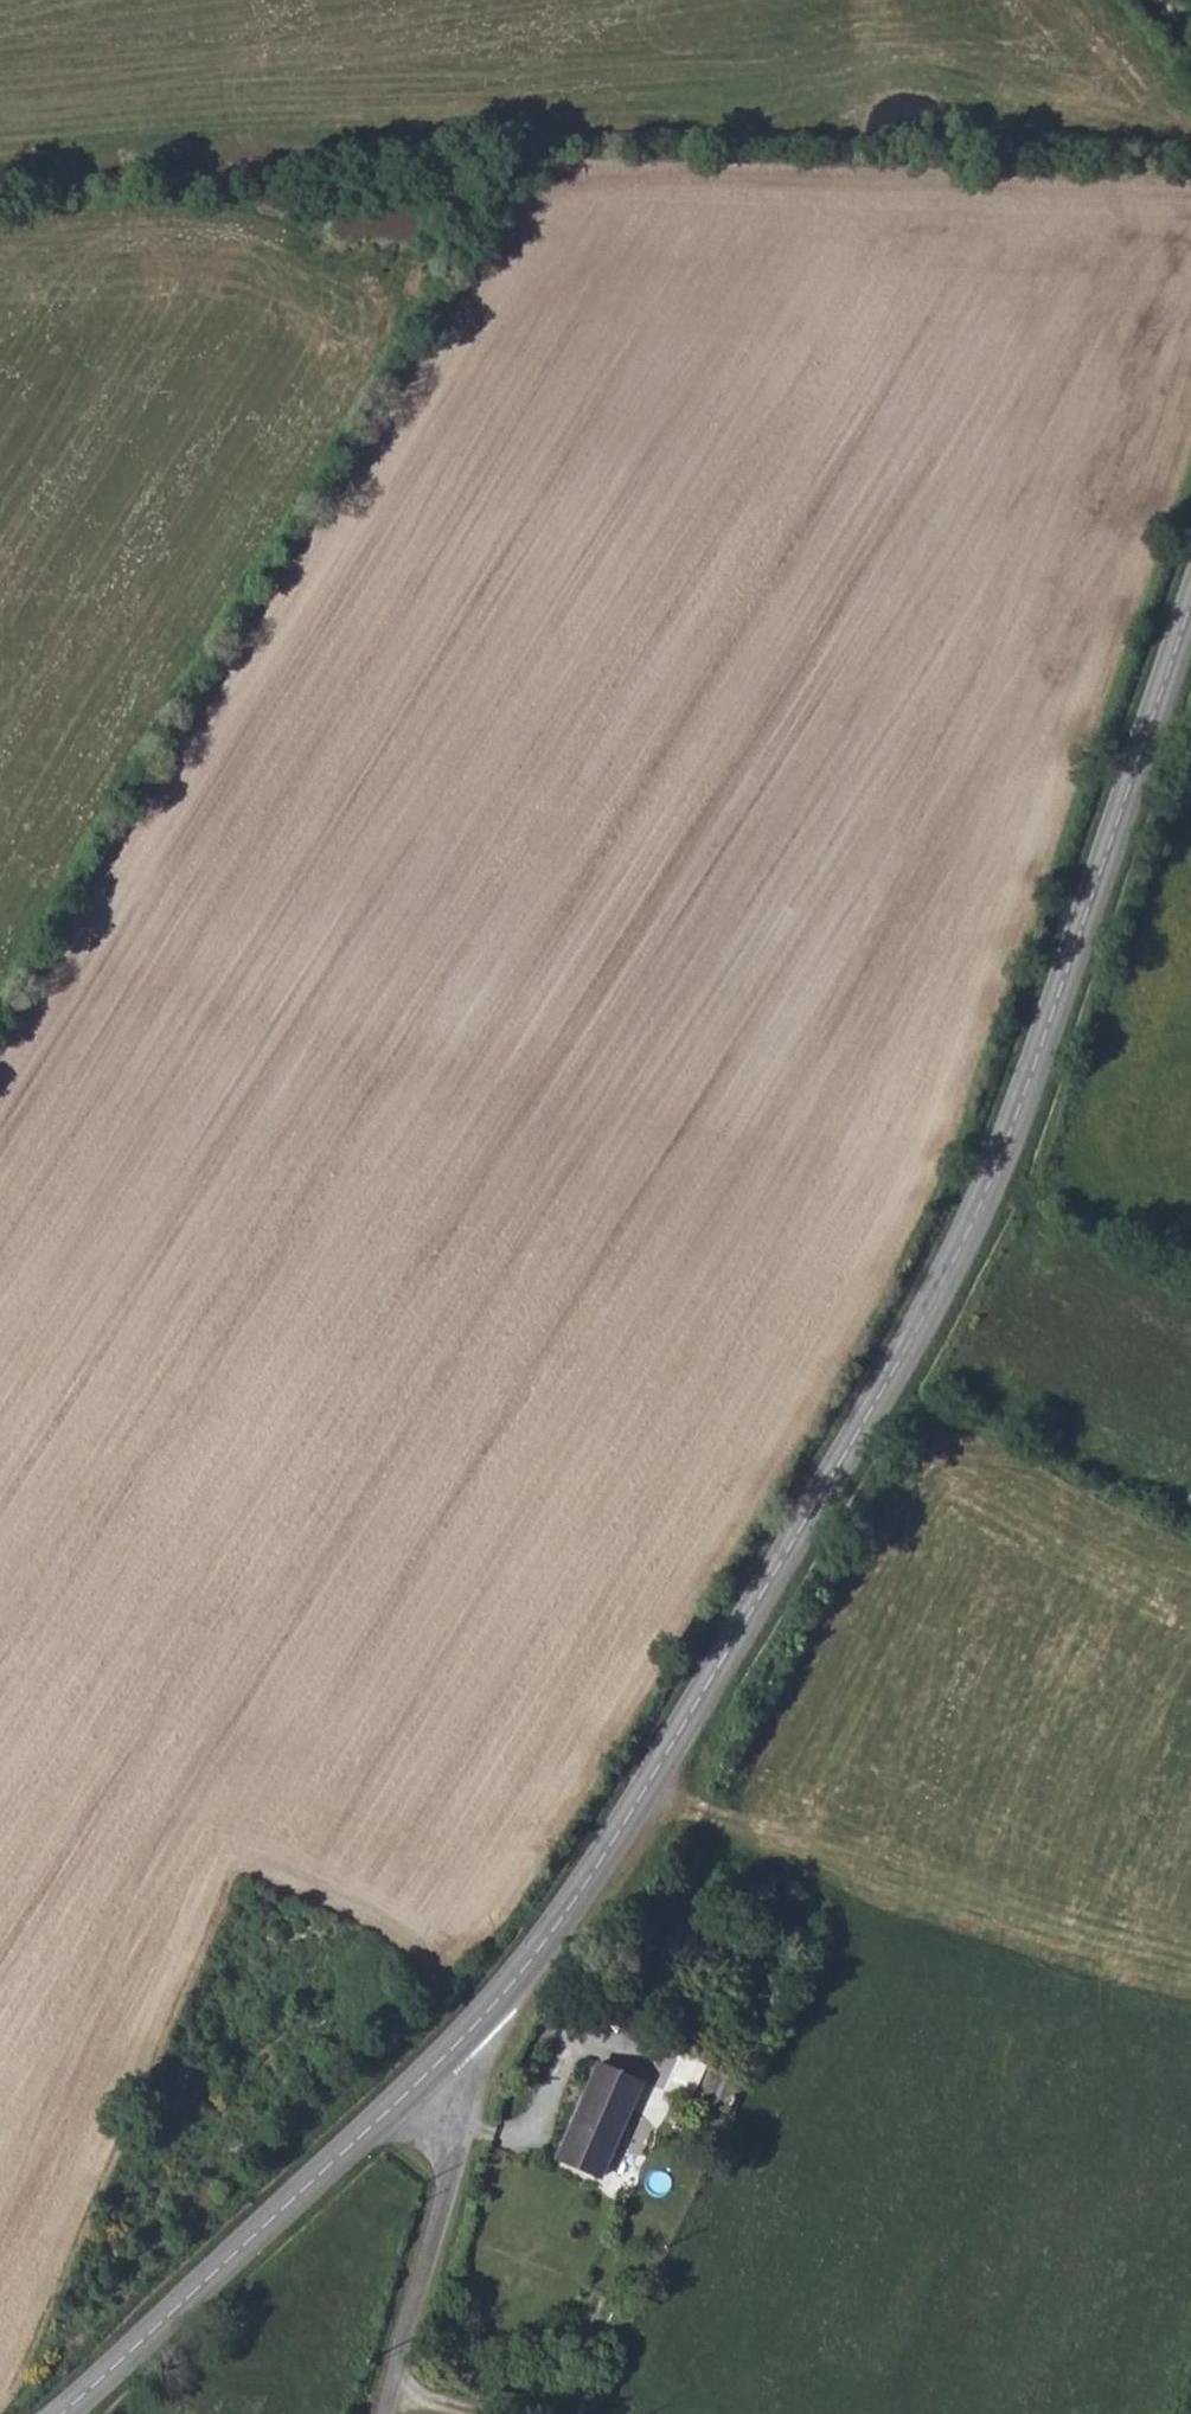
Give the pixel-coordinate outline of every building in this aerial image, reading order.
[(599,2061),(558,2158),(606,2182),(620,2147),(645,2083),(599,2061)] [(679,2100),(717,2116),(730,2086),(692,2067),(679,2100)]
